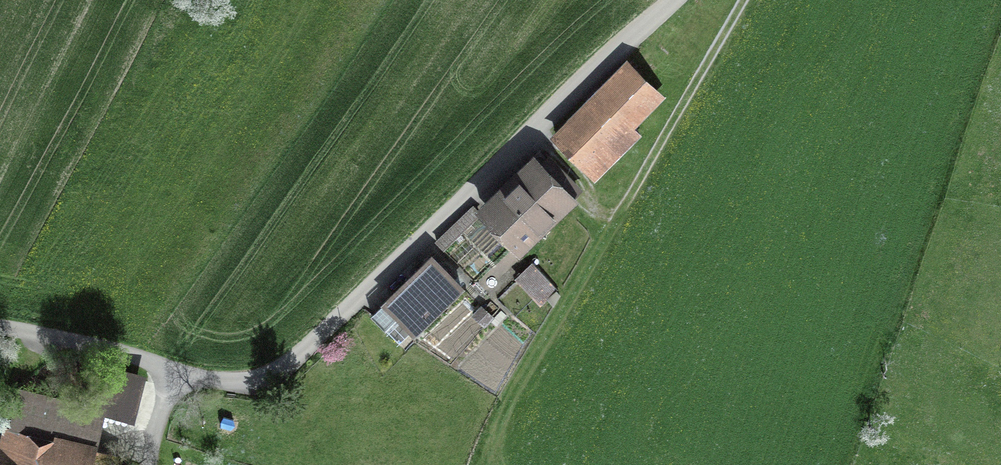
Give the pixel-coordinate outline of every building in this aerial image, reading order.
[(663,95),(625,56),(544,136),(591,184),(639,136),(630,127),(663,95)] [(577,198),(536,157),(477,215),(518,256),(577,198)] [(468,209),(432,241),(439,249),(476,217),(468,209)] [(463,287),(428,252),(378,301),(413,336),(463,287)] [(528,265),(514,278),(535,302),(549,289),(528,265)] [(474,327),(455,307),(420,340),(440,361),(474,327)] [(105,405),(15,387),(9,418),(98,437),(105,405)] [(0,423),(0,464),(88,464),(92,441),(0,423)]
